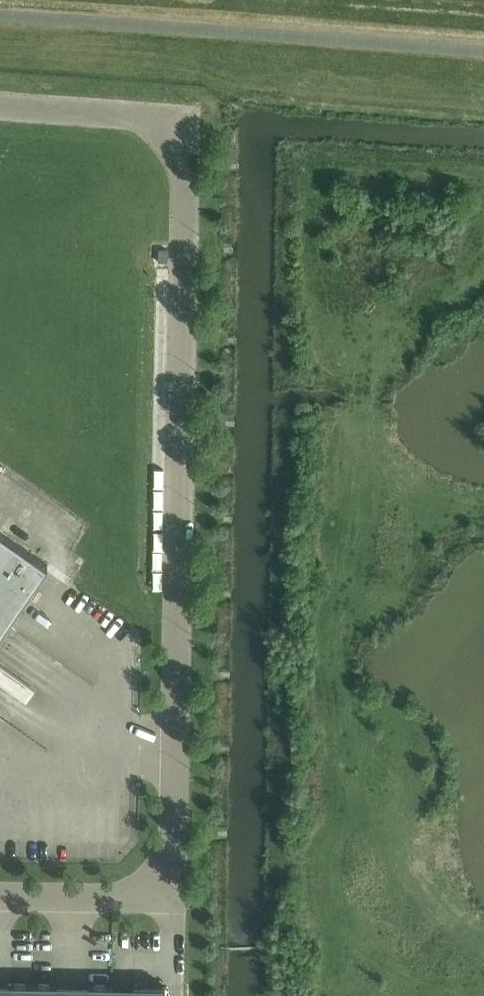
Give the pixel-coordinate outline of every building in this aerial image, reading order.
[(168,249),(159,249),(159,261),(168,261),(168,249)] [(6,624),(48,565),(0,531),(0,633),(6,624)] [(33,983),(9,983),(9,991),(0,991),(0,995),(33,995),(33,983)] [(33,995),(73,995),(73,992),(57,992),(57,984),(33,983),(33,995)] [(73,995),(123,995),(123,993),(114,993),(114,985),(89,984),(89,993),(73,992),(73,995)] [(123,995),(166,995),(166,985),(133,985),(133,994),(123,993),(123,995)]
